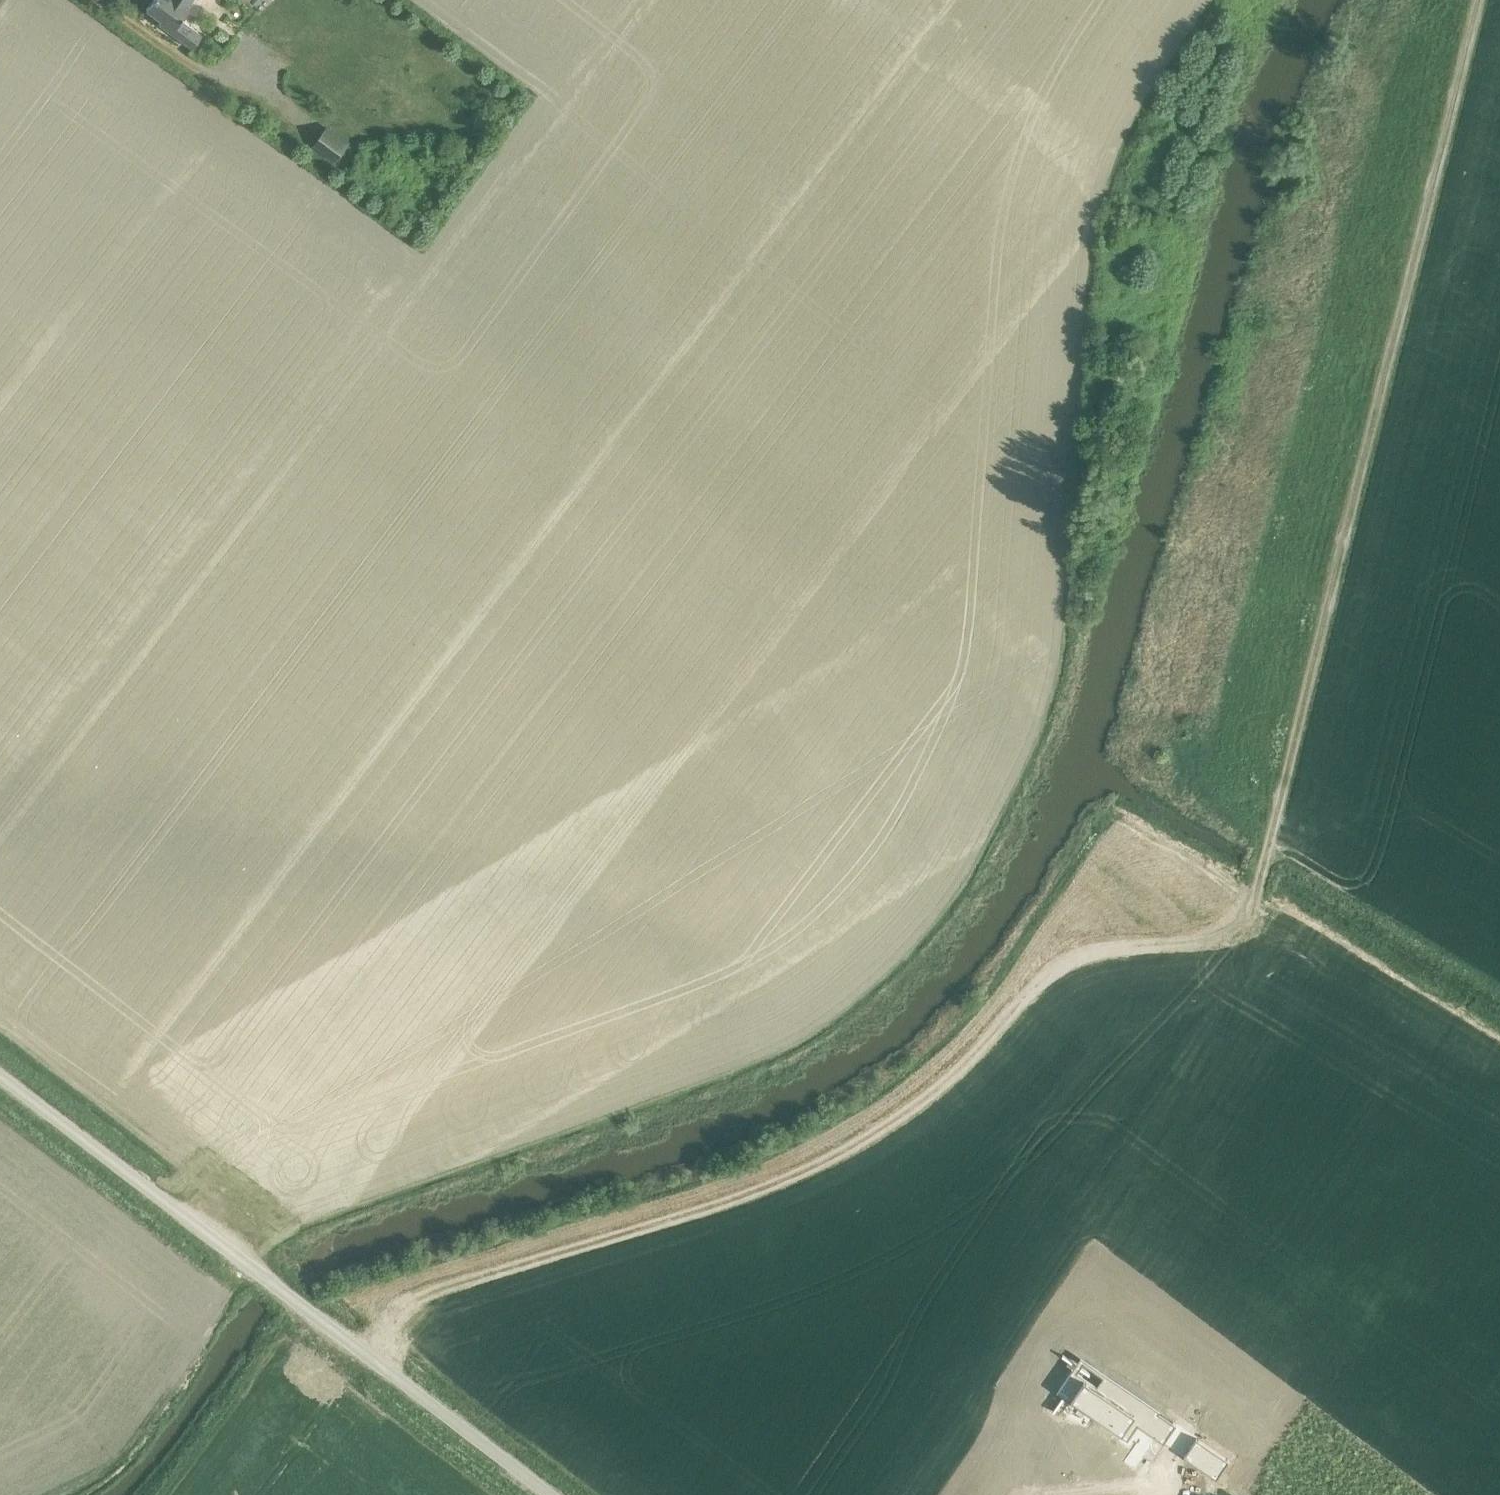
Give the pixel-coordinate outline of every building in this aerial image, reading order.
[(145,9),(159,19),(157,23),(191,47),(200,34),(178,18),(187,6),(182,2),(184,0),(151,0),(145,9)] [(326,127),(313,145),(335,160),(348,142),(326,127)] [(1084,1378),(1070,1398),(1122,1433),(1131,1420),(1138,1425),(1164,1442),(1176,1423),(1159,1411),(1106,1375),(1098,1387),(1084,1378)] [(1196,1437),(1183,1455),(1216,1478),(1229,1460),(1196,1437)]
